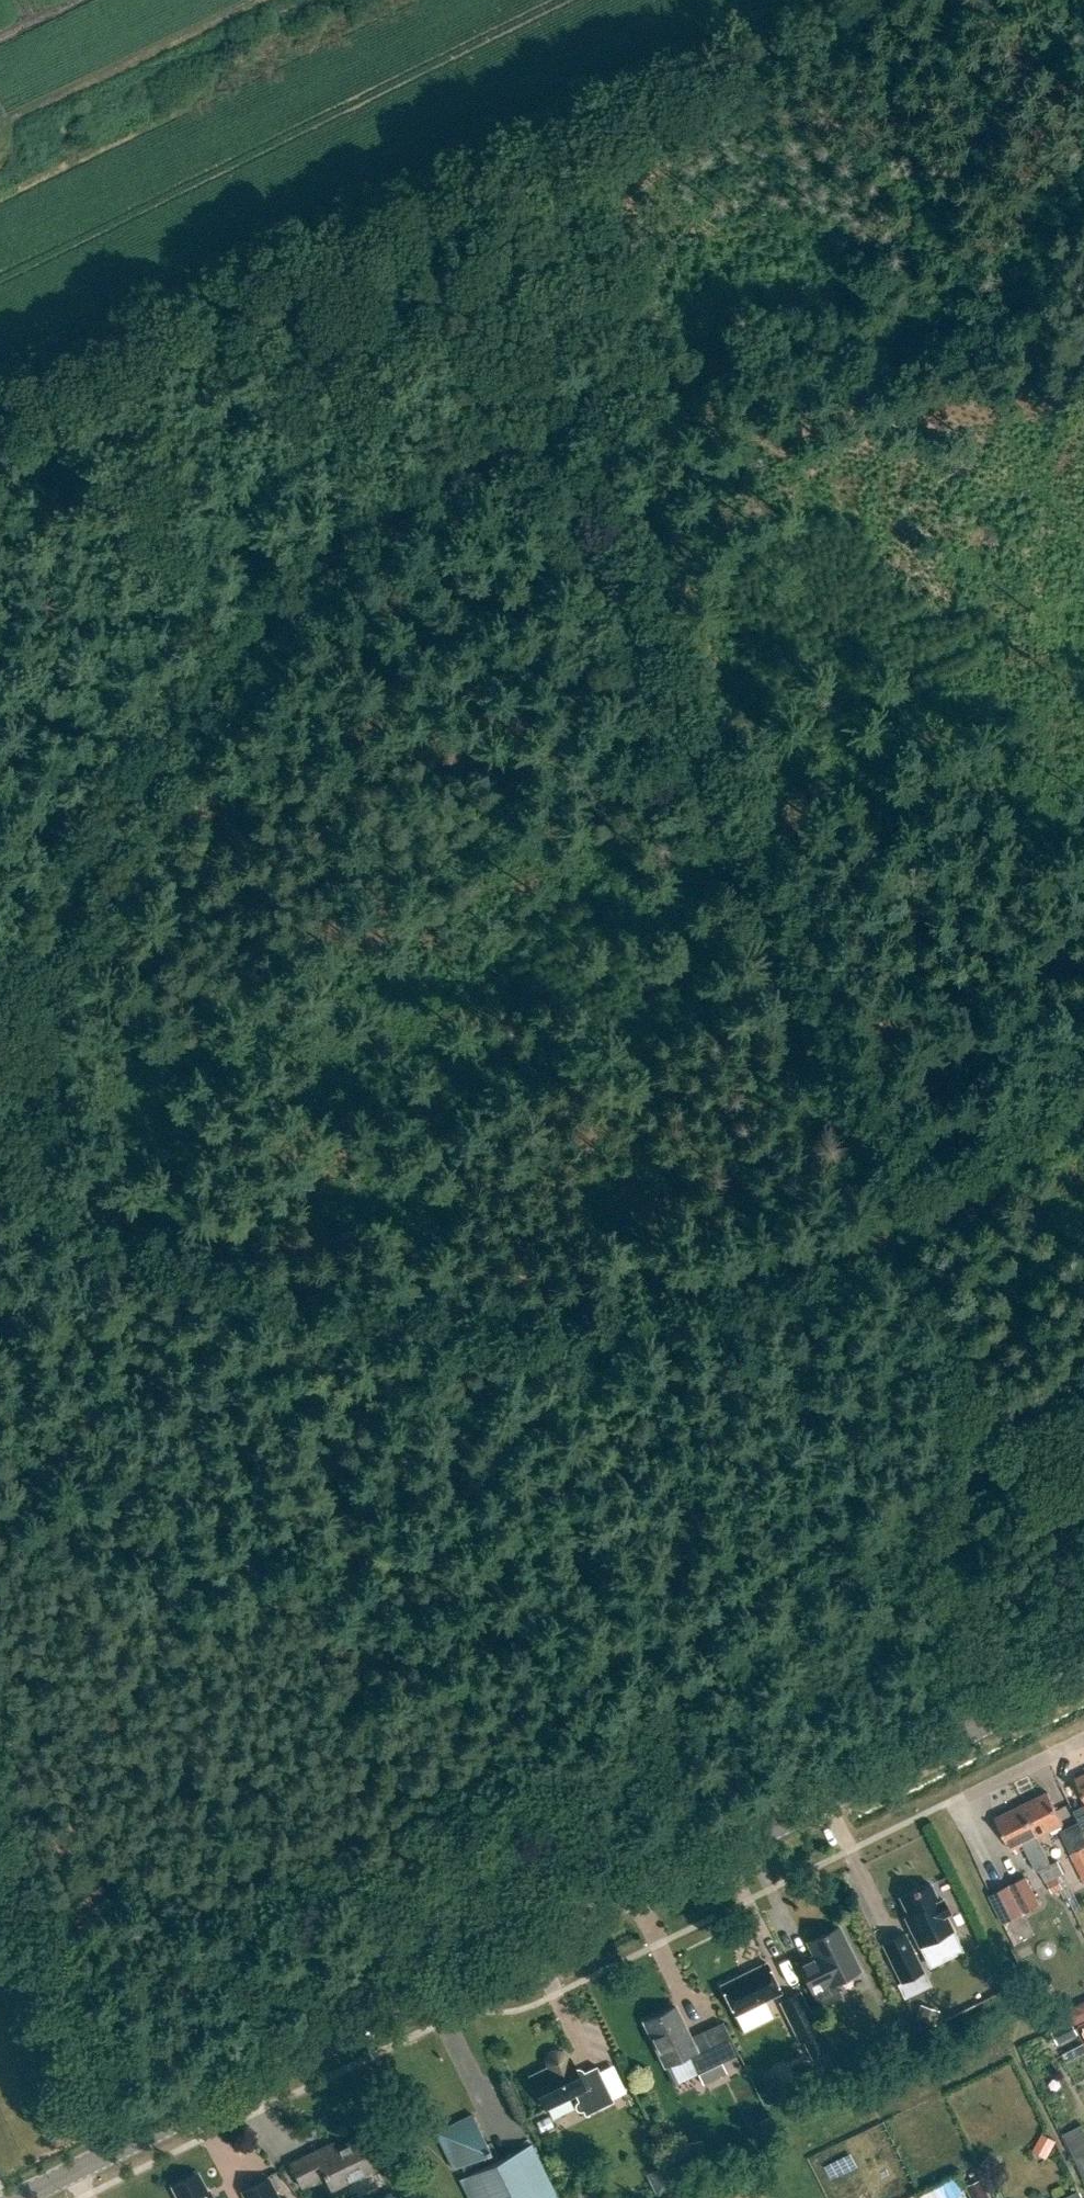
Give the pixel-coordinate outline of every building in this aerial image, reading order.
[(1076,1779),(1083,1796),(1083,1775),(1076,1779)] [(1022,1805),(1038,1837),(1064,1824),(1048,1792),(1022,1805)] [(1038,1837),(1022,1805),(996,1818),(1012,1850),(1024,1844),(1037,1871),(1040,1870),(1050,1865),(1037,1837),(1038,1837)] [(1071,1854),(1083,1882),(1083,1847),(1071,1854)] [(1045,1882),(1064,1873),(1058,1861),(1050,1865),(1040,1870),(1045,1882)] [(1040,1905),(1026,1876),(1009,1885),(1023,1914),(1040,1905)] [(939,1901),(930,1884),(918,1890),(916,1888),(912,1890),(913,1891),(900,1897),(909,1916),(905,1918),(920,1946),(953,1930),(946,1915),(950,1913),(943,1899),(939,1901)] [(1023,1914),(1009,1885),(990,1894),(1004,1923),(1023,1914)] [(806,1980),(820,2007),(842,1996),(835,1983),(860,1970),(839,1927),(809,1942),(815,1952),(797,1961),(806,1980)] [(905,1931),(881,1943),(901,1982),(897,1984),(905,1998),(932,1985),(905,1931)] [(767,1963),(721,1985),(736,2015),(782,1993),(767,1963)] [(778,2002),(799,2043),(802,2042),(811,2060),(832,2050),(823,2031),(820,2032),(800,1992),(778,2002)] [(1083,2020),(1083,2001),(1070,2006),(1076,2023),(1083,2020)] [(689,2054),(692,2061),(698,2074),(722,2063),(706,2030),(690,2037),(676,2007),(644,2022),(665,2066),(689,2054)] [(1078,2034),(1071,2021),(1051,2030),(1058,2044),(1078,2034)] [(575,2104),(575,2107),(577,2111),(581,2112),(583,2111),(586,2115),(614,2102),(597,2066),(582,2073),(582,2074),(574,2071),(575,2069),(570,2058),(568,2059),(565,2053),(556,2050),(549,2054),(547,2058),(547,2062),(549,2068),(531,2077),(546,2109),(575,2094),(579,2101),(577,2101),(575,2104)] [(437,2132),(454,2169),(461,2165),(466,2176),(460,2179),(470,2197),(558,2197),(531,2144),(496,2161),(473,2115),(437,2132)] [(1066,2134),(1083,2174),(1083,2126),(1066,2134)] [(1043,2133),(1032,2149),(1045,2157),(1055,2141),(1043,2133)] [(320,2148),(285,2165),(298,2191),(324,2179),(331,2193),(378,2170),(361,2135),(323,2154),(320,2148)] [(670,2164),(648,2174),(657,2196),(680,2186),(670,2164)] [(172,2187),(178,2197),(210,2197),(207,2192),(205,2193),(195,2175),(172,2187)] [(981,2178),(966,2184),(972,2197),(990,2197),(981,2178)] [(268,2179),(242,2192),(245,2197),(278,2197),(268,2179)]
